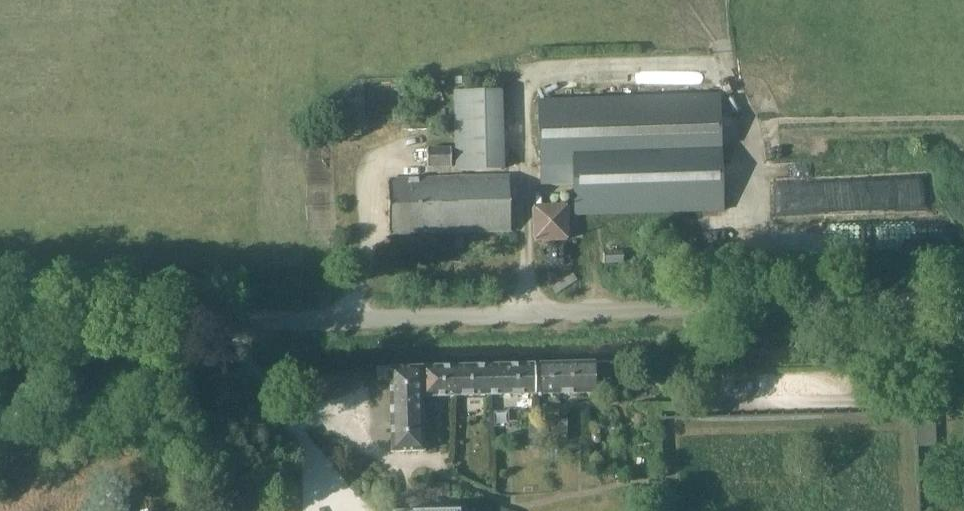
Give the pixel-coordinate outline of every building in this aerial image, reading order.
[(501,92),(458,92),(460,171),(502,170),(501,92)] [(720,94),(538,99),(541,168),(573,168),(573,216),(724,212),(723,151),(722,150),(720,94)] [(429,168),(453,167),(452,151),(429,152),(429,168)] [(392,236),(512,232),(511,177),(390,182),(392,236)] [(563,203),(528,204),(530,240),(565,239),(563,203)] [(538,395),(597,393),(596,364),(537,365),(538,395)] [(494,396),(538,395),(537,365),(493,367),(494,396)] [(425,399),(494,396),(493,367),(424,369),(425,399)] [(427,453),(425,399),(424,369),(379,370),(379,380),(393,380),(395,454),(427,453)] [(925,412),(913,413),(914,427),(914,448),(920,448),(935,448),(935,412),(925,412)] [(566,421),(540,422),(540,440),(567,439),(566,421)]
